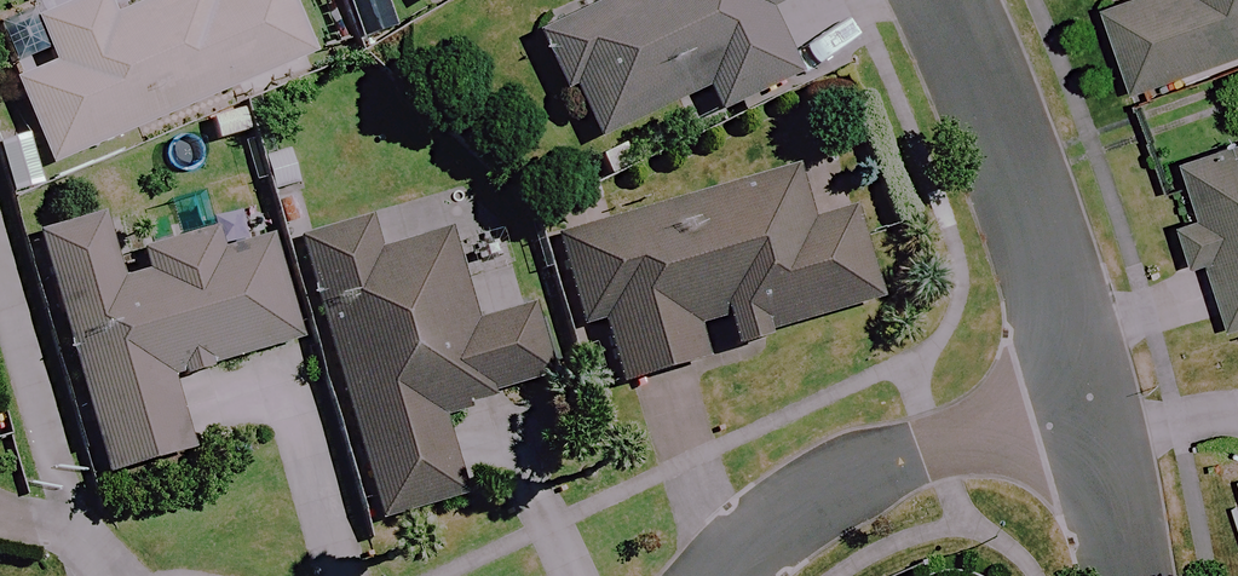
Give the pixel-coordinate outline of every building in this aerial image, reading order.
[(291,0),(222,0),(216,2),(215,0),(167,0),(131,15),(125,0),(98,0),(39,25),(56,67),(17,83),(51,166),(315,57),(291,0)] [(764,0),(627,0),(547,36),(596,144),(711,92),(721,114),(799,79),(764,0)] [(1113,10),(1142,94),(1237,61),(1237,0),(1143,0),(1113,10)] [(1192,165),(1208,215),(1192,220),(1202,256),(1211,253),(1233,325),(1237,323),(1237,151),(1192,165)] [(815,231),(801,176),(561,236),(582,323),(604,318),(621,383),(702,363),(693,328),(726,320),(732,345),(881,308),(859,220),(815,231)] [(124,285),(104,218),(42,236),(111,474),(191,451),(171,384),(301,346),(272,246),(222,260),(215,237),(146,257),(152,277),(124,285)] [(379,258),(370,226),(303,246),(382,523),(464,499),(441,417),(553,385),(532,312),(476,328),(450,238),(379,258)]
